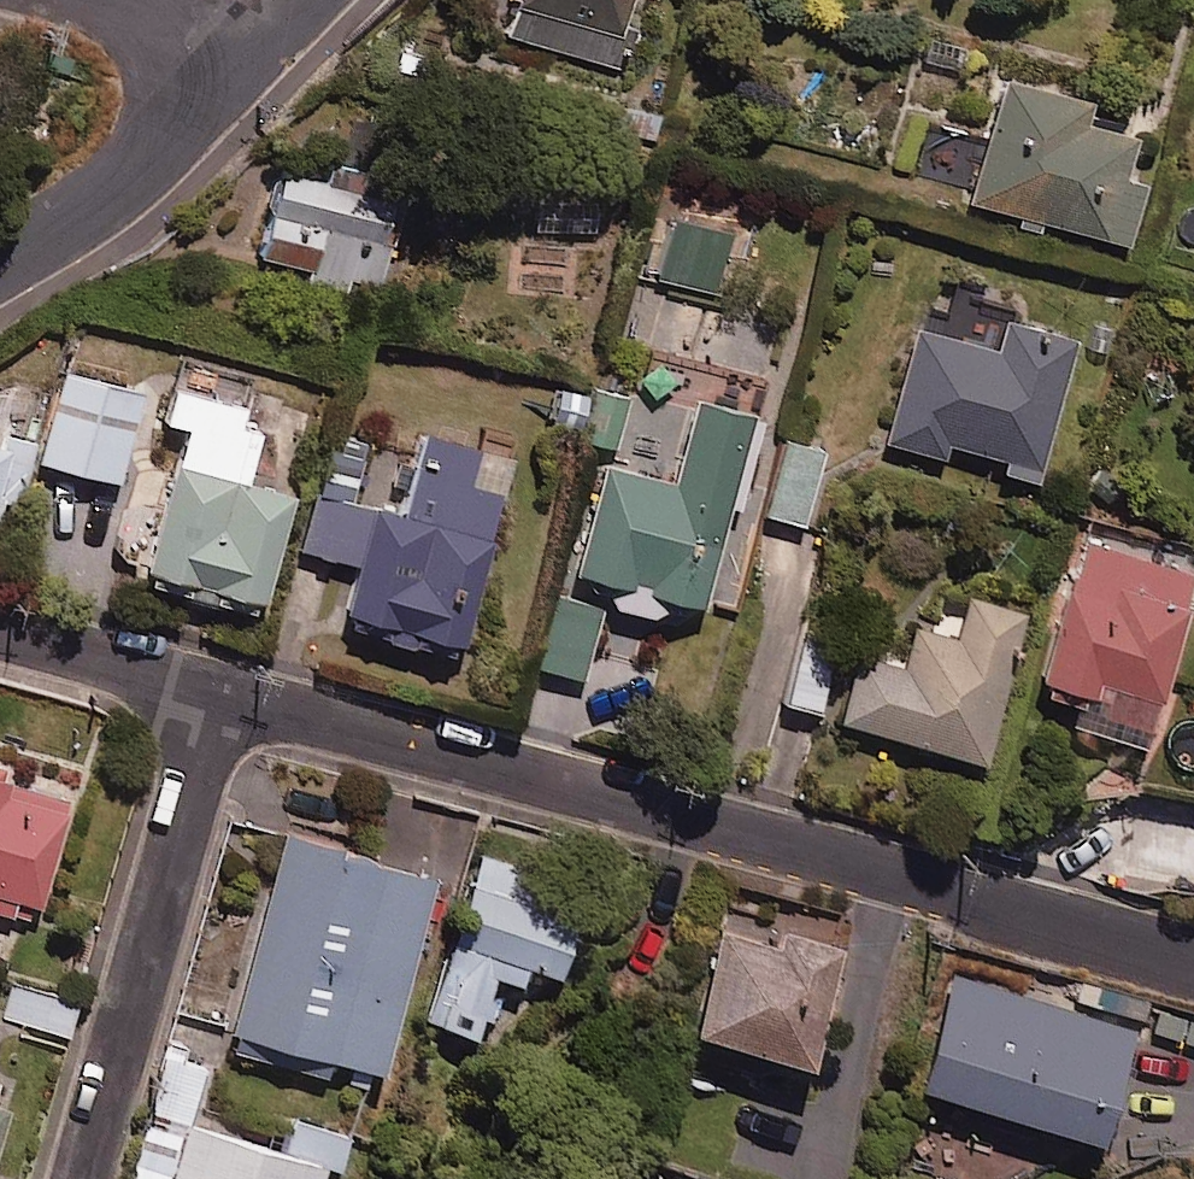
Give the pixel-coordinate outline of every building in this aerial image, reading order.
[(509,42),(621,76),(635,31),(627,28),(636,0),(522,0),(509,42)] [(1090,107),(1008,85),(976,204),(1132,246),(1148,186),(1129,181),(1140,140),(1085,126),(1090,107)] [(333,167),(328,185),(285,173),(261,261),(380,293),(409,187),(333,167)] [(1079,343),(1012,325),(1003,357),(920,335),(891,445),(946,460),(949,447),(1044,473),(1079,343)] [(145,394),(67,374),(43,466),(121,486),(145,394)] [(241,429),(246,412),(174,392),(165,425),(188,431),(147,584),(265,616),(296,500),(250,487),(264,436),(241,429)] [(632,400),(597,392),(585,442),(620,450),(632,400)] [(763,424),(702,405),(677,488),(609,468),(573,585),(702,624),(763,424)] [(370,447),(333,438),(304,553),(363,568),(348,628),(468,658),(507,497),(417,475),(406,520),(355,507),(370,447)] [(828,453),(786,442),(766,517),(808,528),(828,453)] [(0,450),(0,506),(15,454),(0,450)] [(1053,703),(1075,710),(1070,727),(1150,751),(1193,604),(1193,576),(1087,544),(1044,686),(1057,690),(1053,703)] [(605,611),(567,600),(547,671),(585,681),(605,611)] [(1029,616),(970,600),(959,643),(919,633),(908,675),(864,663),(846,729),(989,767),(1029,616)] [(843,647),(802,636),(782,711),(823,721),(843,647)] [(39,925),(73,800),(0,780),(0,914),(39,925)] [(286,842),(229,1053),(328,1080),(333,1065),(385,1079),(439,884),(286,842)] [(433,1026),(482,1040),(498,1003),(493,1001),(499,980),(524,988),(530,969),(565,980),(589,898),(480,866),(433,1026)] [(785,946),(726,932),(698,1043),(817,1073),(847,951),(788,937),(785,946)] [(1142,1031),(962,976),(926,1094),(1106,1149),(1142,1031)] [(17,981),(5,1019),(72,1041),(84,1003),(17,981)] [(133,1178),(172,1178),(204,1067),(169,1057),(133,1178)] [(11,1116),(0,1112),(0,1151),(11,1116)] [(192,1129),(177,1178),(328,1178),(331,1172),(192,1129)]
